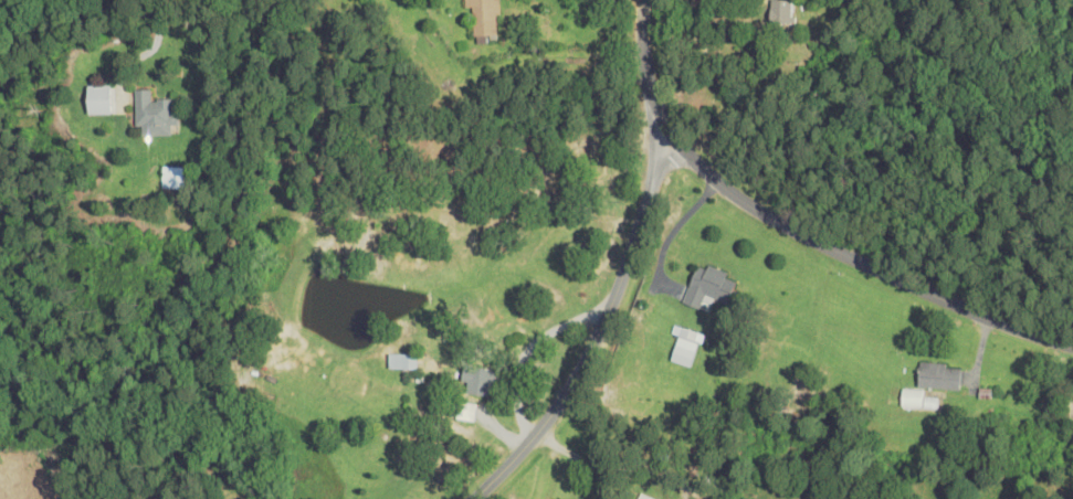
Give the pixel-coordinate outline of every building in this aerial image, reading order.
[(475,44),(488,43),(488,37),(498,37),(497,0),(468,0),(468,9),(474,8),(475,44)] [(772,26),(793,26),(793,1),(772,1),(772,26)] [(90,86),(90,115),(114,115),(114,86),(90,86)] [(138,126),(146,126),(146,135),(159,135),(159,126),(174,125),(174,100),(153,101),(153,90),(137,90),(138,126)] [(699,264),(684,304),(701,311),(707,295),(729,304),(738,279),(699,264)] [(420,370),(420,355),(390,355),(390,370),(420,370)] [(961,392),(963,368),(922,364),(919,388),(961,392)] [(467,395),(492,399),(497,371),(466,366),(463,383),(469,384),(467,395)] [(476,421),(476,405),(453,405),(453,421),(476,421)]
